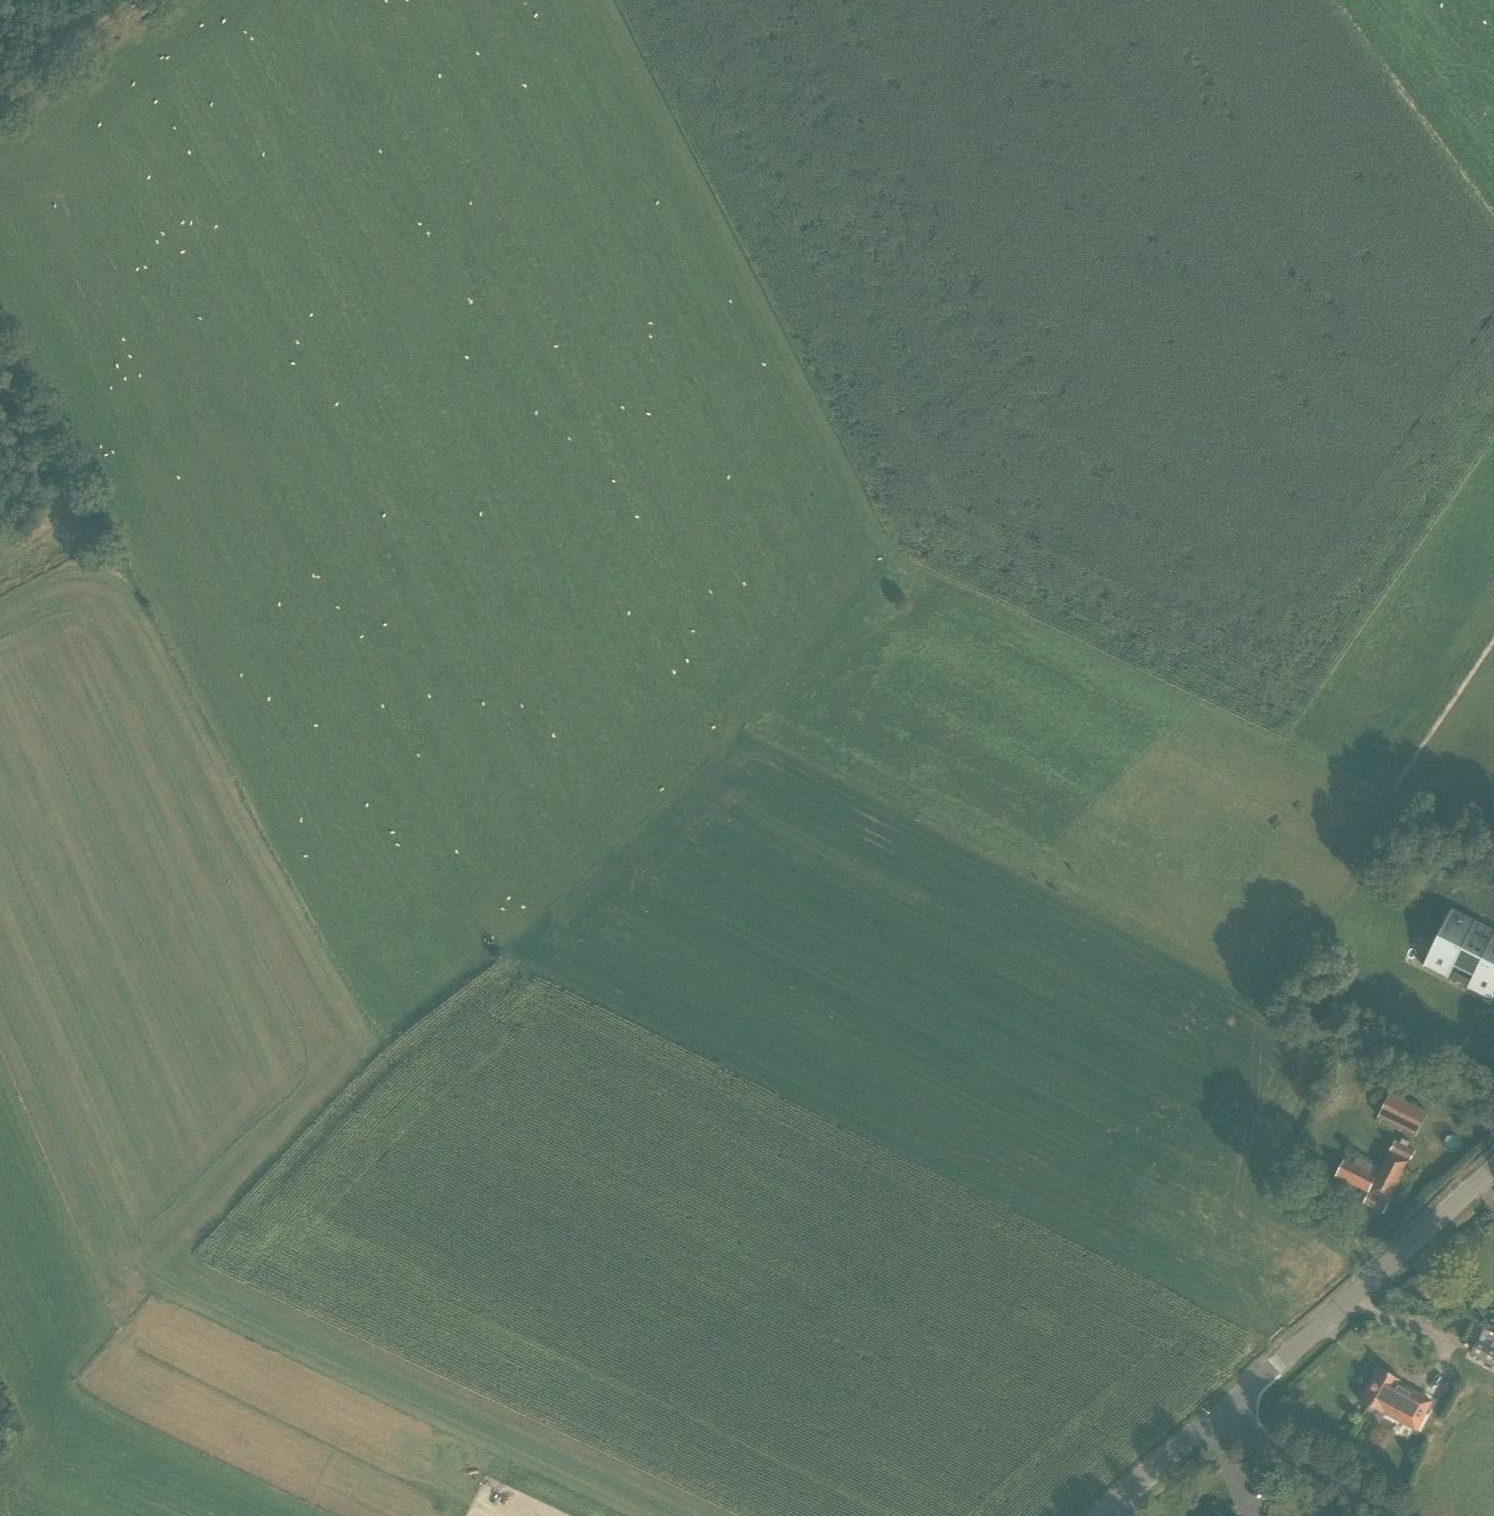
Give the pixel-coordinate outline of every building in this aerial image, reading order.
[(1453,910),(1424,968),(1449,980),(1455,968),(1475,978),(1469,990),(1493,1002),(1493,1000),(1493,935),(1476,926),(1478,923),(1453,910)] [(1391,1093),(1378,1118),(1416,1137),(1428,1112),(1391,1093)] [(1345,1161),(1337,1177),(1364,1190),(1361,1196),(1367,1199),(1364,1203),(1384,1213),(1389,1203),(1390,1203),(1411,1162),(1410,1162),(1415,1152),(1396,1142),(1382,1169),(1358,1157),(1354,1165),(1345,1161)] [(1486,1331),(1472,1356),(1493,1368),(1493,1334),(1486,1331)] [(1417,1430),(1433,1401),(1400,1384),(1402,1381),(1379,1368),(1360,1402),(1383,1414),(1385,1412),(1417,1430)]
